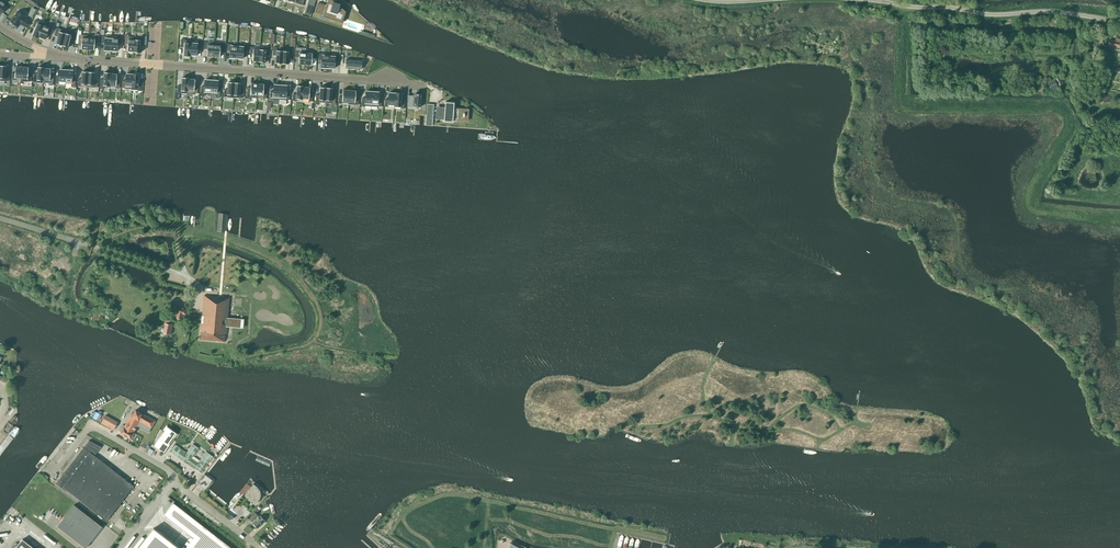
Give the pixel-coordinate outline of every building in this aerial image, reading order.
[(306,9),(312,11),(313,8),(315,0),(314,0),(309,0),(307,6),(306,9)] [(333,0),(328,0),(327,5),(319,3),(316,13),(329,17),(328,19),(336,21),(336,19),(342,21),(345,11),(340,7),(341,5),(334,2),(335,2),(333,0)] [(18,11),(11,22),(18,27),(21,23),(22,24),(22,25),(25,27),(29,21),(24,18),(25,16),(18,11)] [(38,22),(35,20),(32,27),(36,28),(32,35),(39,37),(44,23),(38,21),(38,22)] [(50,26),(44,23),(39,37),(39,38),(39,37),(45,40),(47,33),(51,34),(54,27),(51,25),(50,26)] [(60,29),(57,28),(55,36),(58,37),(56,44),(62,46),(66,31),(60,29)] [(72,32),(66,31),(62,46),(69,47),(70,40),(74,41),(76,31),(73,30),(72,32)] [(95,36),(89,35),(88,50),(94,50),(95,43),(98,43),(99,34),(95,34),(95,36)] [(129,35),(125,34),(124,44),(128,44),(127,51),(134,52),(133,52),(134,52),(135,37),(129,37),(129,35)] [(82,35),(79,35),(78,45),(81,45),(81,49),(88,50),(89,35),(82,35)] [(105,36),(102,36),(101,43),(105,43),(104,50),(111,51),(112,36),(105,36)] [(118,37),(112,36),(111,51),(117,51),(118,44),(121,44),(122,38),(118,37)] [(141,38),(135,37),(134,52),(140,53),(141,45),(144,45),(145,36),(141,36),(141,38)] [(1116,38),(1116,41),(1109,39),(1108,45),(1119,48),(1119,39),(1116,38)] [(190,56),(190,55),(192,41),(185,40),(185,39),(181,39),(181,47),(184,48),(184,55),(190,56)] [(192,41),(190,55),(197,56),(197,49),(201,49),(201,42),(198,42),(198,41),(192,41)] [(213,57),(214,42),(208,42),(204,42),(204,49),(207,49),(207,56),(213,57)] [(214,42),(213,57),(220,57),(220,50),(224,50),(224,43),(221,43),(214,42)] [(230,58),(236,58),(237,46),(231,46),(231,44),(227,44),(227,51),(230,51),(230,58)] [(237,46),(236,58),(243,59),(243,52),(247,52),(247,45),(243,45),(243,47),(237,46)] [(252,61),(259,61),(260,49),(254,49),(254,47),(250,47),(250,54),(253,54),(252,61)] [(259,61),(259,62),(265,63),(266,55),(269,55),(270,48),(266,48),(267,47),(260,47),(260,49),(259,61)] [(275,63),(282,64),(283,50),(277,49),(277,47),(273,47),(273,55),(276,56),(275,63)] [(283,50),(282,64),(288,64),(288,56),(292,57),(293,48),(289,48),(289,49),(283,48),(283,50)] [(298,64),(305,65),(306,51),(300,51),(300,50),(296,50),(296,57),(299,57),(298,64)] [(306,51),(305,65),(311,65),(312,58),(315,58),(316,51),(312,51),(312,52),(306,51)] [(321,68),(328,68),(329,54),(322,53),(322,54),(319,53),(318,60),(322,61),(321,68)] [(329,54),(328,68),(334,69),(335,62),(338,62),(339,55),(335,55),(335,54),(329,54)] [(362,61),(346,59),(346,60),(346,68),(345,68),(361,69),(360,69),(361,61),(362,61)] [(0,66),(0,81),(5,81),(9,81),(9,74),(6,74),(6,66),(0,66)] [(22,67),(16,66),(15,73),(12,73),(11,80),(15,80),(15,78),(21,79),(21,81),(22,67)] [(29,67),(22,67),(21,81),(28,82),(28,81),(31,82),(31,75),(28,74),(29,67)] [(44,67),(38,67),(37,74),(34,74),(33,82),(37,82),(37,83),(43,83),(44,67)] [(45,67),(44,67),(43,83),(49,83),(49,85),(53,85),(54,76),(50,76),(51,69),(44,68),(45,67)] [(66,70),(60,70),(59,77),(56,76),(55,83),(59,84),(59,82),(65,82),(65,83),(66,70)] [(73,71),(66,70),(65,83),(72,84),(71,87),(75,87),(76,78),(72,78),(73,71)] [(88,72),(82,72),(81,79),(78,79),(77,86),(81,86),(87,86),(87,87),(88,72)] [(95,73),(88,72),(87,87),(94,88),(94,87),(97,87),(98,80),(94,80),(95,73)] [(110,73),(104,72),(103,80),(100,79),(99,89),(103,89),(103,87),(109,87),(110,73)] [(111,73),(110,73),(109,87),(110,87),(116,87),(116,88),(119,88),(120,81),(116,81),(117,74),(111,74),(111,73)] [(132,74),(126,74),(126,81),(122,81),(122,88),(125,88),(125,89),(131,89),(131,90),(132,90),(133,74),(132,74)] [(139,74),(133,74),(132,90),(138,90),(138,91),(141,91),(142,83),(139,82),(139,74)] [(189,78),(182,78),(181,86),(178,86),(178,88),(175,88),(175,94),(178,94),(178,93),(181,93),(188,94),(188,93),(189,79),(189,78)] [(195,79),(189,79),(188,93),(194,94),(194,93),(197,93),(198,86),(194,86),(195,79)] [(210,95),(211,80),(205,80),(204,87),(201,87),(200,96),(204,96),(204,94),(210,95)] [(218,81),(211,80),(210,95),(217,95),(217,97),(220,98),(221,88),(217,88),(218,81)] [(1051,91),(1058,87),(1055,80),(1048,83),(1051,91)] [(233,98),(234,83),(228,82),(227,90),(224,90),(223,97),(227,97),(233,98)] [(241,83),(234,83),(233,98),(240,98),(240,97),(243,98),(244,88),(241,88),(241,83)] [(257,97),(258,84),(251,83),(251,88),(247,87),(246,97),(250,97),(250,98),(257,98),(257,97)] [(264,84),(258,84),(257,97),(263,97),(263,98),(266,98),(267,91),(263,91),(264,84)] [(279,100),(280,85),(274,85),(273,92),(270,92),(269,101),(273,101),(273,99),(279,100)] [(287,86),(280,85),(279,100),(286,100),(289,100),(290,93),(286,93),(287,86)] [(303,99),(304,87),(304,86),(297,86),(296,93),(293,93),(292,101),(296,101),(296,99),(303,99)] [(310,87),(304,87),(303,99),(309,99),(309,101),(312,101),(313,95),(309,94),(310,87)] [(325,103),(326,88),(320,87),(319,95),(316,95),(315,104),(319,105),(319,102),(325,103)] [(333,88),(326,88),(325,103),(332,103),(335,103),(336,93),(333,93),(333,88)] [(348,103),(349,90),(343,90),(342,97),(339,96),(338,103),(342,104),(342,103),(348,103)] [(356,91),(349,90),(348,103),(348,105),(355,105),(358,105),(359,98),(355,98),(356,91)] [(371,106),(372,92),(365,91),(364,98),(362,98),(361,106),(365,107),(365,106),(371,106)] [(379,92),(372,92),(371,106),(378,107),(378,106),(381,106),(382,100),(378,99),(379,92)] [(394,106),(395,93),(389,93),(388,100),(385,100),(384,107),(388,107),(388,105),(394,106)] [(395,93),(394,106),(401,107),(400,109),(404,109),(405,101),(401,100),(402,93),(395,93)] [(422,99),(422,95),(418,95),(418,94),(417,94),(417,95),(414,95),(413,97),(412,97),(412,96),(408,96),(408,95),(407,107),(407,104),(413,104),(413,106),(421,107),(421,104),(423,104),(423,99),(422,99)] [(445,109),(438,109),(438,118),(445,118),(444,122),(445,122),(445,121),(453,122),(452,122),(453,122),(453,121),(454,121),(454,116),(458,116),(458,119),(464,120),(464,111),(454,110),(455,103),(454,103),(449,103),(446,102),(445,109)] [(429,104),(428,104),(426,125),(433,126),(434,105),(429,105),(429,104)] [(223,219),(222,236),(232,237),(233,219),(223,219)] [(204,296),(200,339),(207,340),(206,340),(219,341),(224,341),(224,334),(226,334),(224,334),(225,325),(240,326),(241,320),(221,318),(223,301),(219,300),(219,297),(204,296)] [(175,319),(182,320),(182,317),(185,317),(186,310),(179,308),(178,313),(177,313),(175,319)] [(171,325),(172,322),(166,321),(165,323),(164,328),(163,328),(162,328),(161,329),(161,330),(161,331),(162,332),(163,332),(163,333),(171,335),(173,325),(171,325)] [(146,339),(148,334),(140,330),(137,334),(146,339)] [(124,426),(120,434),(130,439),(134,433),(133,433),(137,426),(148,433),(155,421),(135,410),(130,420),(129,419),(125,426),(124,426)] [(113,430),(118,422),(106,415),(101,423),(113,430)] [(172,430),(168,427),(167,428),(166,428),(153,444),(160,449),(165,442),(167,443),(172,435),(170,434),(172,432),(171,431),(172,430)] [(106,521),(134,486),(94,456),(101,447),(89,441),(56,483),(66,492),(67,491),(106,521)] [(186,454),(184,454),(186,452),(174,444),(169,451),(201,473),(213,457),(206,452),(199,462),(198,462),(197,463),(191,458),(198,448),(193,444),(186,454)] [(118,462),(121,457),(112,453),(109,457),(113,460),(114,459),(118,462)] [(205,490),(212,480),(204,474),(197,484),(205,490)] [(255,504),(259,500),(259,499),(260,498),(260,497),(260,496),(261,495),(261,494),(260,493),(260,492),(260,491),(259,490),(259,489),(258,489),(258,488),(257,487),(253,484),(244,495),(255,504)] [(173,503),(164,515),(193,538),(185,547),(231,547),(173,503)] [(102,527),(74,505),(57,526),(85,547),(86,547),(102,527)] [(252,521),(258,516),(254,512),(248,518),(252,521)] [(258,516),(252,521),(253,522),(252,523),(258,528),(265,521),(260,516),(259,517),(258,516)] [(138,547),(178,547),(153,529),(138,547)] [(22,540),(16,547),(33,547),(22,540)]
